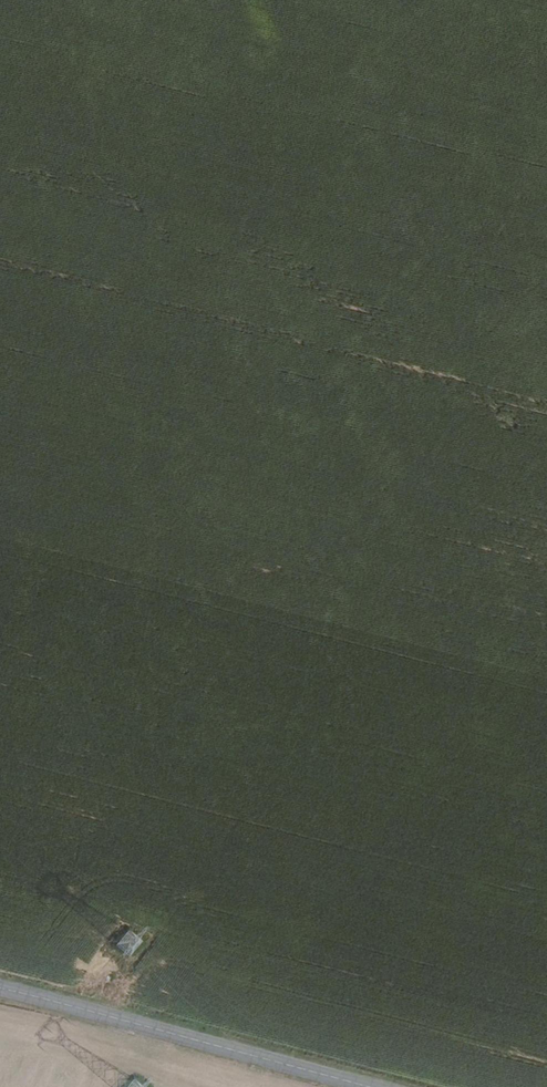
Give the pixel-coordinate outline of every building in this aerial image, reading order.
[(130,930),(117,945),(130,957),(143,942),(130,930)]
